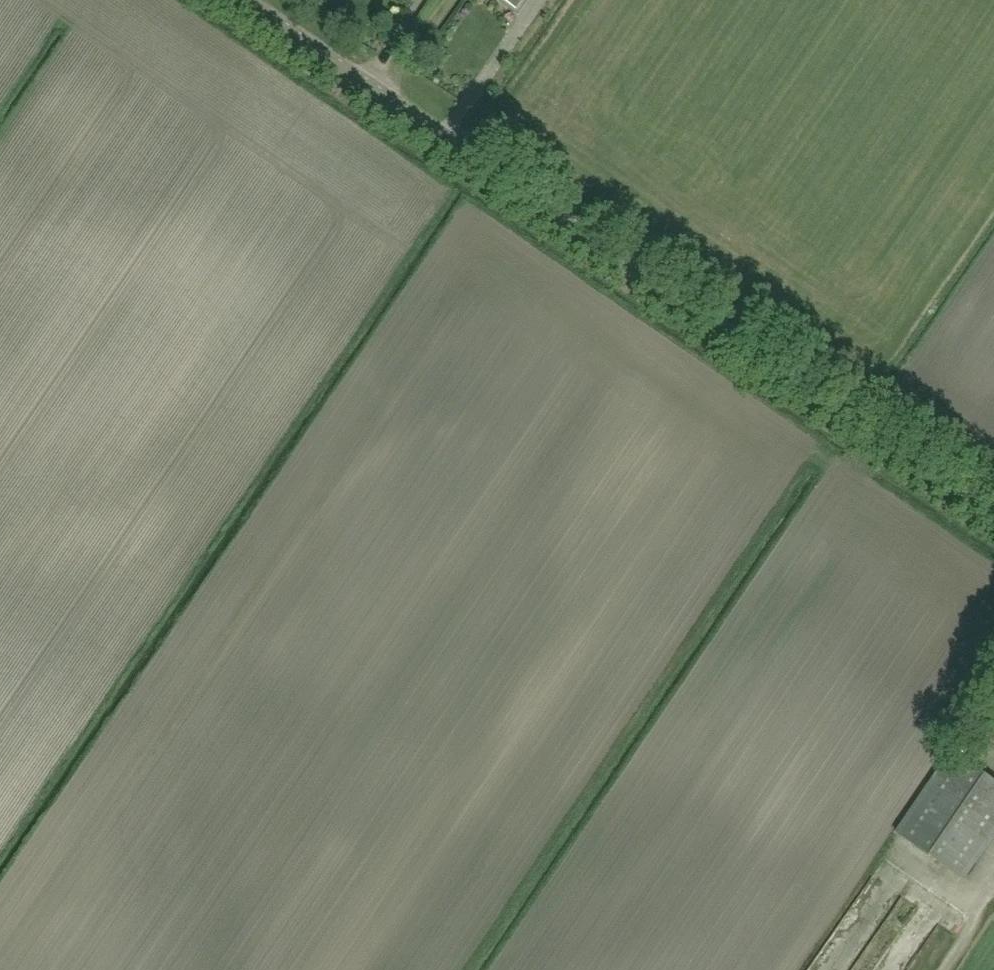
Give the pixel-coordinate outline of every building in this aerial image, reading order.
[(953,751),(952,750),(895,832),(966,880),(993,840),(993,779),(953,751)]
